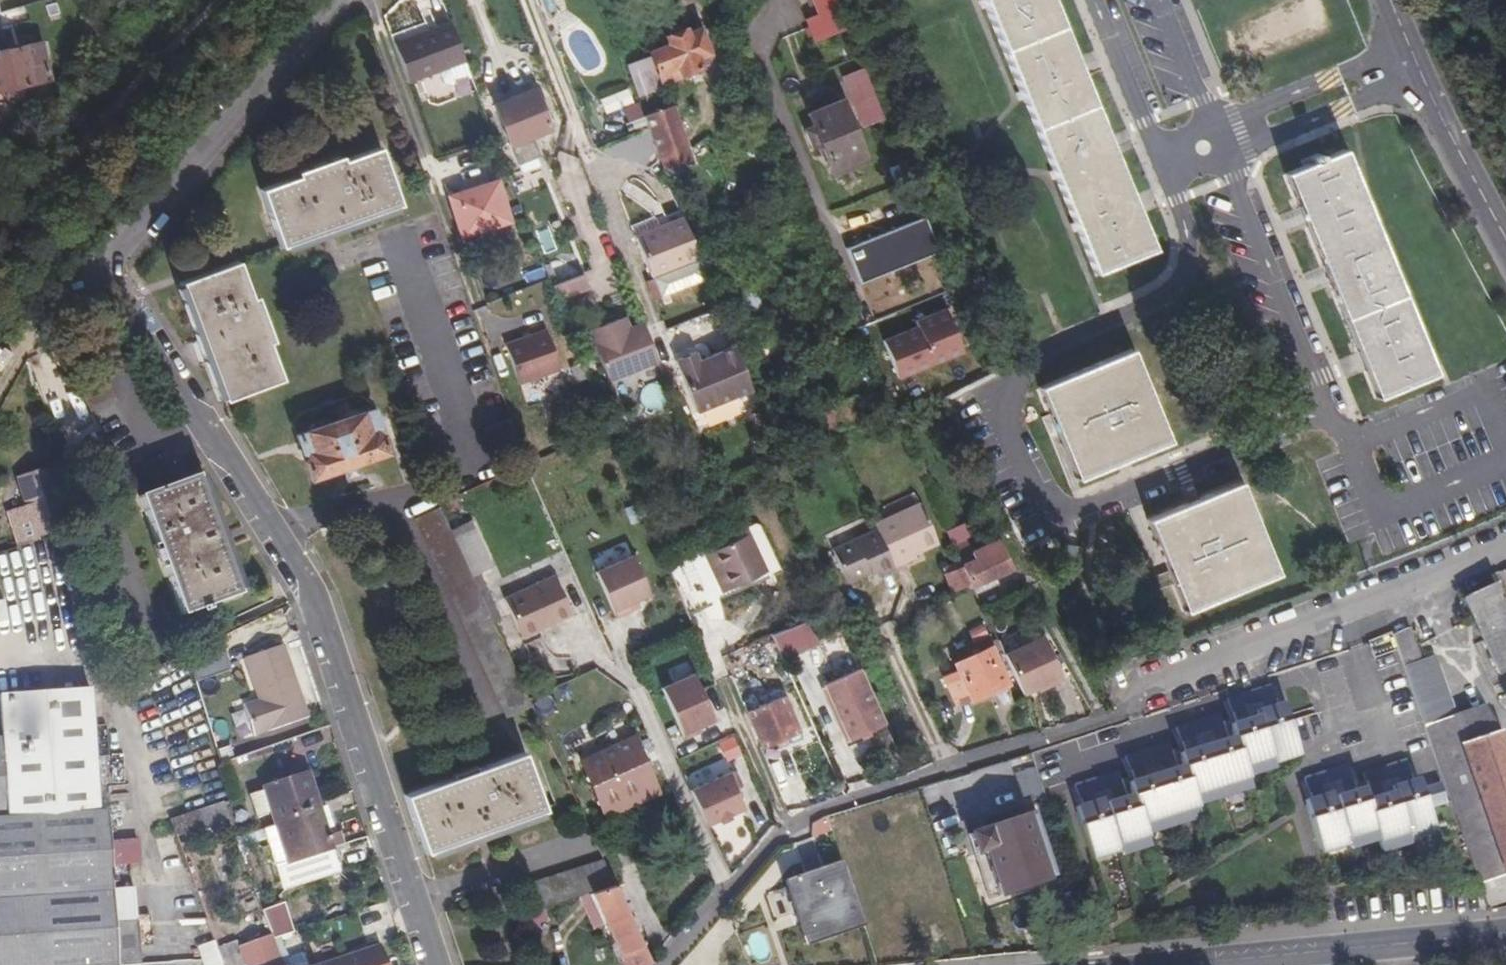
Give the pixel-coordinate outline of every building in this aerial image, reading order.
[(831,40),(845,35),(830,0),(815,0),(824,23),(831,40)] [(1089,276),(1148,252),(1042,0),(973,0),(1089,276)] [(1249,52),(1330,21),(1322,0),(1297,0),(1237,23),(1249,52)] [(831,40),(824,23),(810,29),(817,46),(831,40)] [(436,33),(393,47),(406,85),(465,63),(451,29),(436,33)] [(667,40),(670,47),(651,55),(660,75),(662,76),(667,89),(670,89),(672,91),(678,89),(677,85),(680,83),(679,79),(699,72),(695,61),(708,56),(699,31),(686,37),(685,34),(681,35),(677,29),(670,31),(669,39),(667,40)] [(0,43),(0,84),(29,75),(17,37),(0,43)] [(840,57),(856,97),(871,92),(854,51),(840,57)] [(625,63),(637,96),(655,89),(643,56),(625,63)] [(603,112),(632,102),(627,88),(598,97),(603,112)] [(498,106),(513,145),(536,136),(551,131),(536,91),(498,106)] [(871,92),(856,97),(862,112),(876,107),(871,92)] [(860,152),(838,96),(806,109),(811,122),(816,135),(829,165),(860,152)] [(643,118),(648,130),(653,142),(683,130),(673,107),(643,118)] [(543,155),(536,136),(513,145),(520,164),(543,155)] [(382,147),(255,191),(275,248),(402,203),(382,147)] [(860,152),(829,165),(831,171),(863,159),(860,152)] [(1296,218),(1356,189),(1341,152),(1280,177),(1296,218)] [(498,182),(451,199),(465,239),(512,223),(498,182)] [(1356,189),(1296,218),(1373,400),(1434,375),(1356,189)] [(859,282),(938,250),(923,215),(845,247),(859,282)] [(689,233),(686,224),(670,231),(671,235),(639,247),(654,284),(702,266),(689,233)] [(232,265),(177,285),(221,402),(276,383),(262,345),(266,344),(250,301),(246,303),(232,265)] [(553,283),(559,297),(590,284),(585,271),(553,283)] [(935,334),(922,304),(909,310),(921,339),(935,334)] [(626,313),(620,316),(622,323),(628,320),(626,313)] [(611,377),(660,359),(645,320),(630,326),(628,320),(622,323),(620,316),(591,328),(611,377)] [(501,341),(516,386),(560,371),(544,326),(501,341)] [(672,355),(692,413),(751,393),(734,344),(697,357),(694,348),(672,355)] [(1126,354),(1033,393),(1072,485),(1165,445),(1126,354)] [(66,389),(79,419),(117,401),(104,372),(66,389)] [(367,411),(293,441),(300,457),(306,459),(304,467),(310,482),(384,453),(378,437),(371,436),(374,428),(367,411)] [(84,429),(66,443),(76,454),(93,441),(84,429)] [(20,477),(29,504),(36,534),(68,525),(51,468),(20,477)] [(197,480),(141,498),(179,617),(236,599),(197,480)] [(1236,485),(1144,525),(1183,616),(1276,577),(1236,485)] [(12,510),(23,545),(38,540),(36,534),(29,504),(12,510)] [(473,573),(442,507),(418,519),(511,718),(535,708),(532,700),(494,619),(473,573)] [(877,530),(880,536),(888,551),(897,572),(919,562),(917,557),(940,547),(922,508),(889,524),(877,530)] [(454,527),(474,573),(481,570),(493,565),(473,520),(454,527)] [(734,540),(751,579),(770,571),(752,532),(734,540)] [(888,551),(880,536),(836,557),(852,589),(872,579),(880,575),(882,579),(897,572),(888,551)] [(732,589),(751,579),(734,540),(714,550),(732,589)] [(997,541),(973,552),(968,541),(953,548),(961,562),(963,569),(972,588),(1011,571),(997,541)] [(635,606),(632,600),(653,591),(637,554),(601,569),(620,614),(635,606)] [(944,577),(953,597),(972,588),(963,569),(944,577)] [(494,619),(502,616),(481,570),(474,573),(473,573),(494,619)] [(559,573),(506,596),(524,635),(576,612),(559,573)] [(880,575),(872,579),(874,583),(882,579),(880,575)] [(1496,585),(1466,598),(1500,674),(1505,671),(1505,607),(1496,585)] [(806,618),(769,634),(780,659),(817,643),(806,618)] [(983,627),(969,633),(974,643),(988,637),(983,627)] [(1408,630),(1393,637),(1413,693),(1424,727),(1454,717),(1434,659),(1422,663),(1412,634),(1408,630)] [(1021,698),(1062,681),(1042,632),(1001,649),(1021,698)] [(187,661),(196,681),(228,666),(218,646),(187,661)] [(308,721),(285,649),(248,660),(261,701),(246,706),(256,737),(308,721)] [(990,650),(956,667),(959,672),(943,680),(958,710),(993,694),(995,698),(1009,690),(990,650)] [(657,685),(680,736),(714,721),(691,670),(657,685)] [(887,728),(865,674),(829,689),(852,743),(887,728)] [(1273,755),(1296,747),(1284,708),(1277,710),(1269,688),(1226,703),(1235,732),(1230,734),(1233,744),(1228,745),(1218,719),(1174,734),(1183,760),(1178,762),(1181,771),(1174,773),(1166,747),(1124,762),(1132,786),(1126,788),(1130,801),(1126,803),(1117,776),(1074,790),(1083,818),(1077,820),(1088,855),(1142,836),(1141,830),(1196,811),(1195,807),(1193,801),(1248,782),(1245,774),(1275,763),(1273,755)] [(131,924),(109,925),(107,890),(104,812),(95,813),(91,690),(0,693),(2,735),(0,735),(0,964),(132,964),(131,924)] [(784,697),(746,712),(760,747),(797,733),(784,697)] [(1455,815),(1505,797),(1505,793),(1477,710),(1454,717),(1424,727),(1455,815)] [(727,752),(740,747),(728,714),(714,719),(727,752)] [(1273,755),(1275,763),(1299,756),(1296,747),(1273,755)] [(522,755),(405,796),(424,852),(541,810),(522,755)] [(1245,774),(1248,782),(1278,772),(1275,763),(1245,774)] [(1379,845),(1429,828),(1424,812),(1447,803),(1441,785),(1416,792),(1406,764),(1363,777),(1371,804),(1365,806),(1361,792),(1355,793),(1347,769),(1305,783),(1312,807),(1308,809),(1319,844),(1373,827),(1375,835),(1379,845)] [(309,768),(264,782),(274,810),(260,815),(276,865),(335,846),(309,768)] [(734,769),(690,789),(705,823),(717,818),(718,819),(720,818),(723,817),(731,813),(730,812),(742,807),(734,787),(740,784),(734,769)] [(1035,770),(1017,772),(1020,795),(1038,793),(1035,770)] [(647,773),(595,797),(615,843),(668,820),(647,773)] [(1193,801),(1195,807),(1250,789),(1248,782),(1193,801)] [(1490,913),(1505,907),(1505,797),(1455,815),(1490,913)] [(225,802),(172,822),(178,838),(231,818),(225,802)] [(1141,830),(1142,836),(1198,817),(1196,811),(1141,830)] [(723,817),(720,818),(722,823),(731,819),(729,814),(723,817)] [(1023,819),(967,838),(989,902),(1054,879),(1040,837),(1030,840),(1023,819)] [(1322,852),(1375,835),(1373,827),(1319,844),(1322,852)] [(1431,835),(1429,828),(1379,845),(1380,851),(1431,835)] [(1142,836),(1088,855),(1090,860),(1120,849),(1123,856),(1146,848),(1142,836)] [(335,846),(276,865),(284,889),(343,870),(335,846)] [(842,860),(781,880),(802,946),(863,927),(842,860)] [(527,887),(534,911),(612,885),(603,861),(527,887)] [(594,893),(601,908),(604,908),(609,922),(608,923),(627,964),(651,964),(653,962),(617,885),(594,893)] [(130,889),(107,890),(109,925),(131,924),(130,889)] [(288,904),(266,913),(274,934),(276,941),(297,934),(288,904)] [(246,959),(248,964),(285,964),(276,941),(274,934),(241,946),(246,959)] [(195,946),(201,964),(222,964),(214,940),(195,946)] [(224,964),(228,964),(246,959),(241,946),(220,954),(224,964)] [(328,964),(386,964),(381,948),(328,964)]
